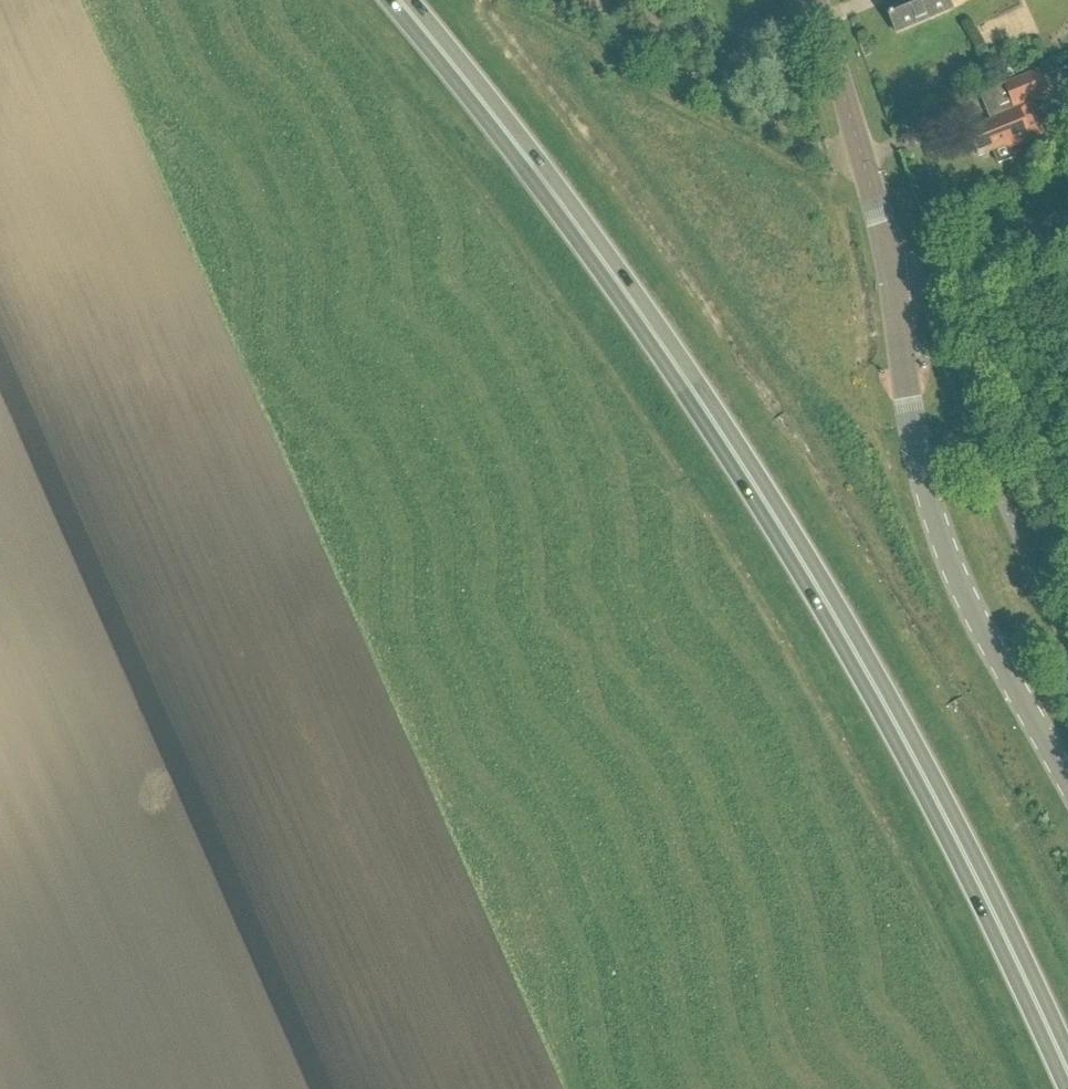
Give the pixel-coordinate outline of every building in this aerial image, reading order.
[(885,4),(898,34),(952,10),(948,0),(894,0),(885,4)] [(997,121),(969,133),(980,158),(994,152),(1000,165),(1014,159),(1011,150),(1032,140),(1022,117),(1033,112),(1029,103),(1048,95),(1038,71),(1005,85),(1013,105),(1007,108),(1008,112),(996,118),(997,121)]
